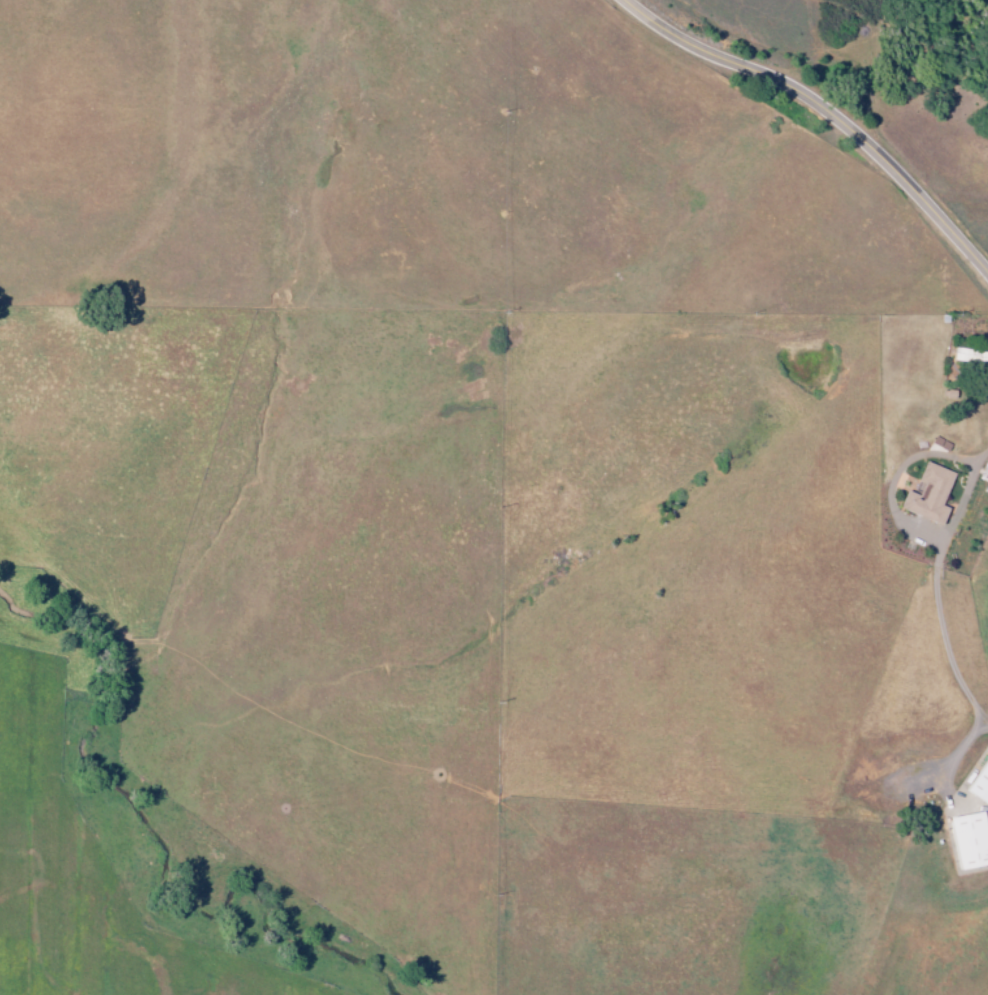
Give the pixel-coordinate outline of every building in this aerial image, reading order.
[(987,352),(951,348),(949,361),(985,366),(987,352)] [(951,473),(922,462),(914,483),(919,485),(915,496),(902,491),(895,509),(937,526),(944,508),(938,506),(951,473)] [(984,757),(960,791),(984,807),(987,802),(987,760),(984,757)] [(987,864),(978,812),(943,818),(952,870),(987,864)]
